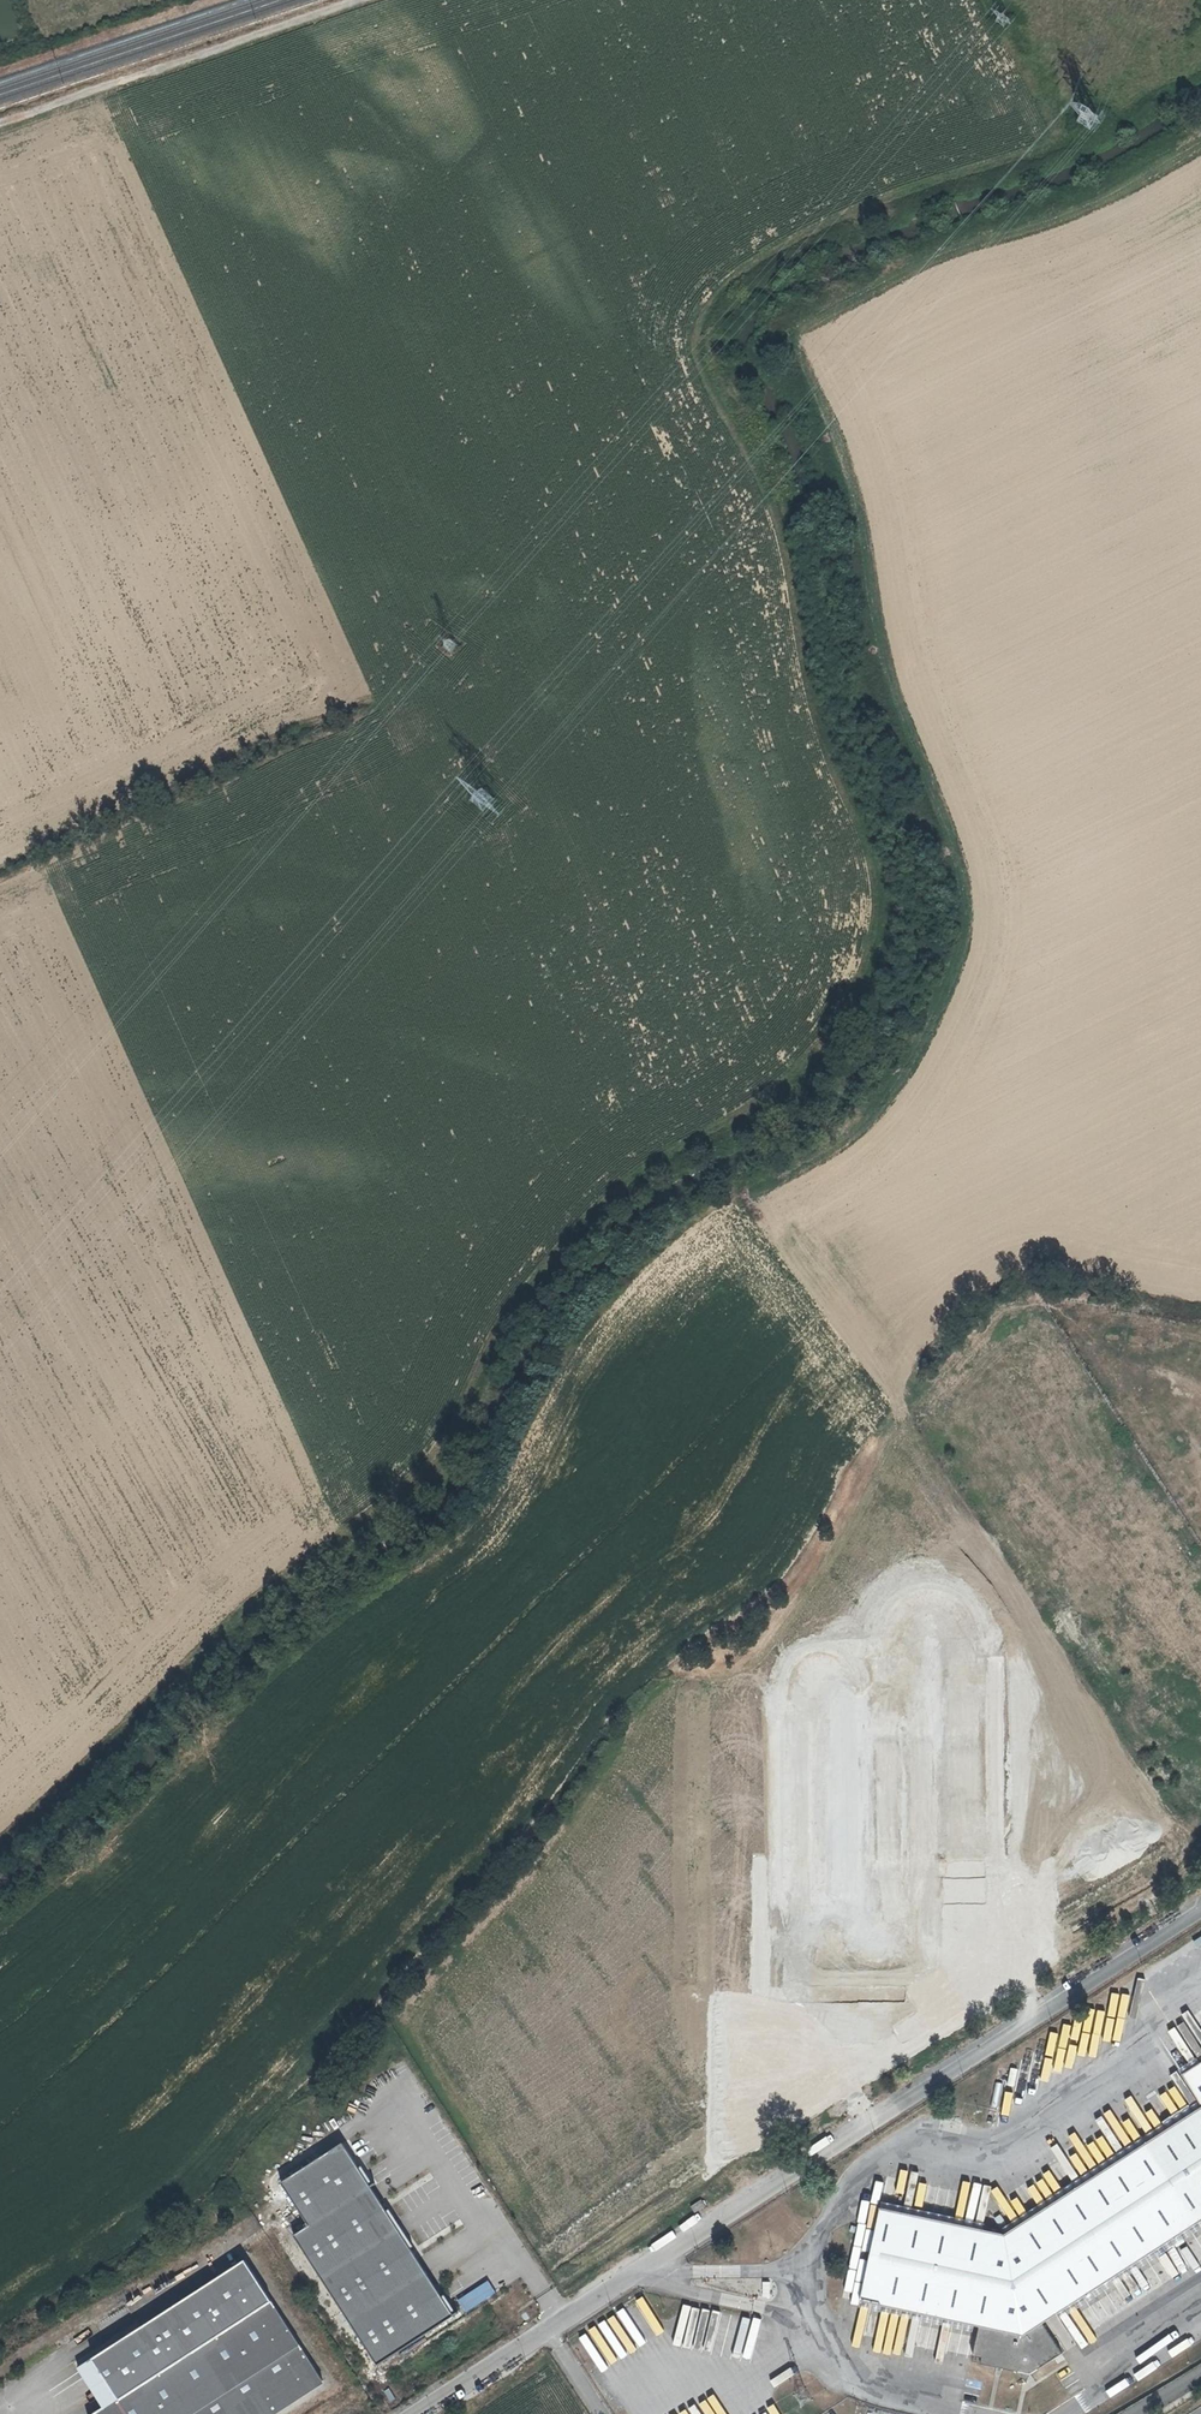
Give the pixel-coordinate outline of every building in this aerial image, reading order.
[(1199,2110),(1200,2109),(1200,2066),(1180,2079),(1199,2110)] [(1144,2112),(1152,2124),(1185,2103),(1174,2085),(1149,2101),(1152,2106),(1144,2112)] [(1017,2374),(1031,2376),(1062,2356),(1042,2326),(1199,2225),(1200,2224),(1200,2109),(1199,2110),(1004,2236),(881,2211),(861,2303),(977,2328),(971,2358),(981,2360),(980,2366),(1017,2374)] [(1122,2123),(1131,2138),(1138,2134),(1128,2119),(1122,2123)] [(308,2228),(295,2236),(378,2364),(454,2316),(341,2140),(278,2181),(308,2228)] [(865,2159),(887,2148),(884,2141),(862,2152),(865,2159)] [(845,2188),(855,2164),(847,2160),(836,2184),(845,2188)] [(1006,2181),(1000,2185),(1017,2212),(1023,2208),(1006,2181)] [(855,2244),(853,2261),(860,2262),(862,2245),(855,2244)] [(93,2413),(272,2413),(322,2382),(245,2261),(91,2359),(117,2399),(101,2409),(93,2413)] [(1153,2359),(1158,2366),(1180,2351),(1175,2344),(1153,2359)] [(76,2369),(101,2409),(117,2399),(91,2359),(76,2369)]
